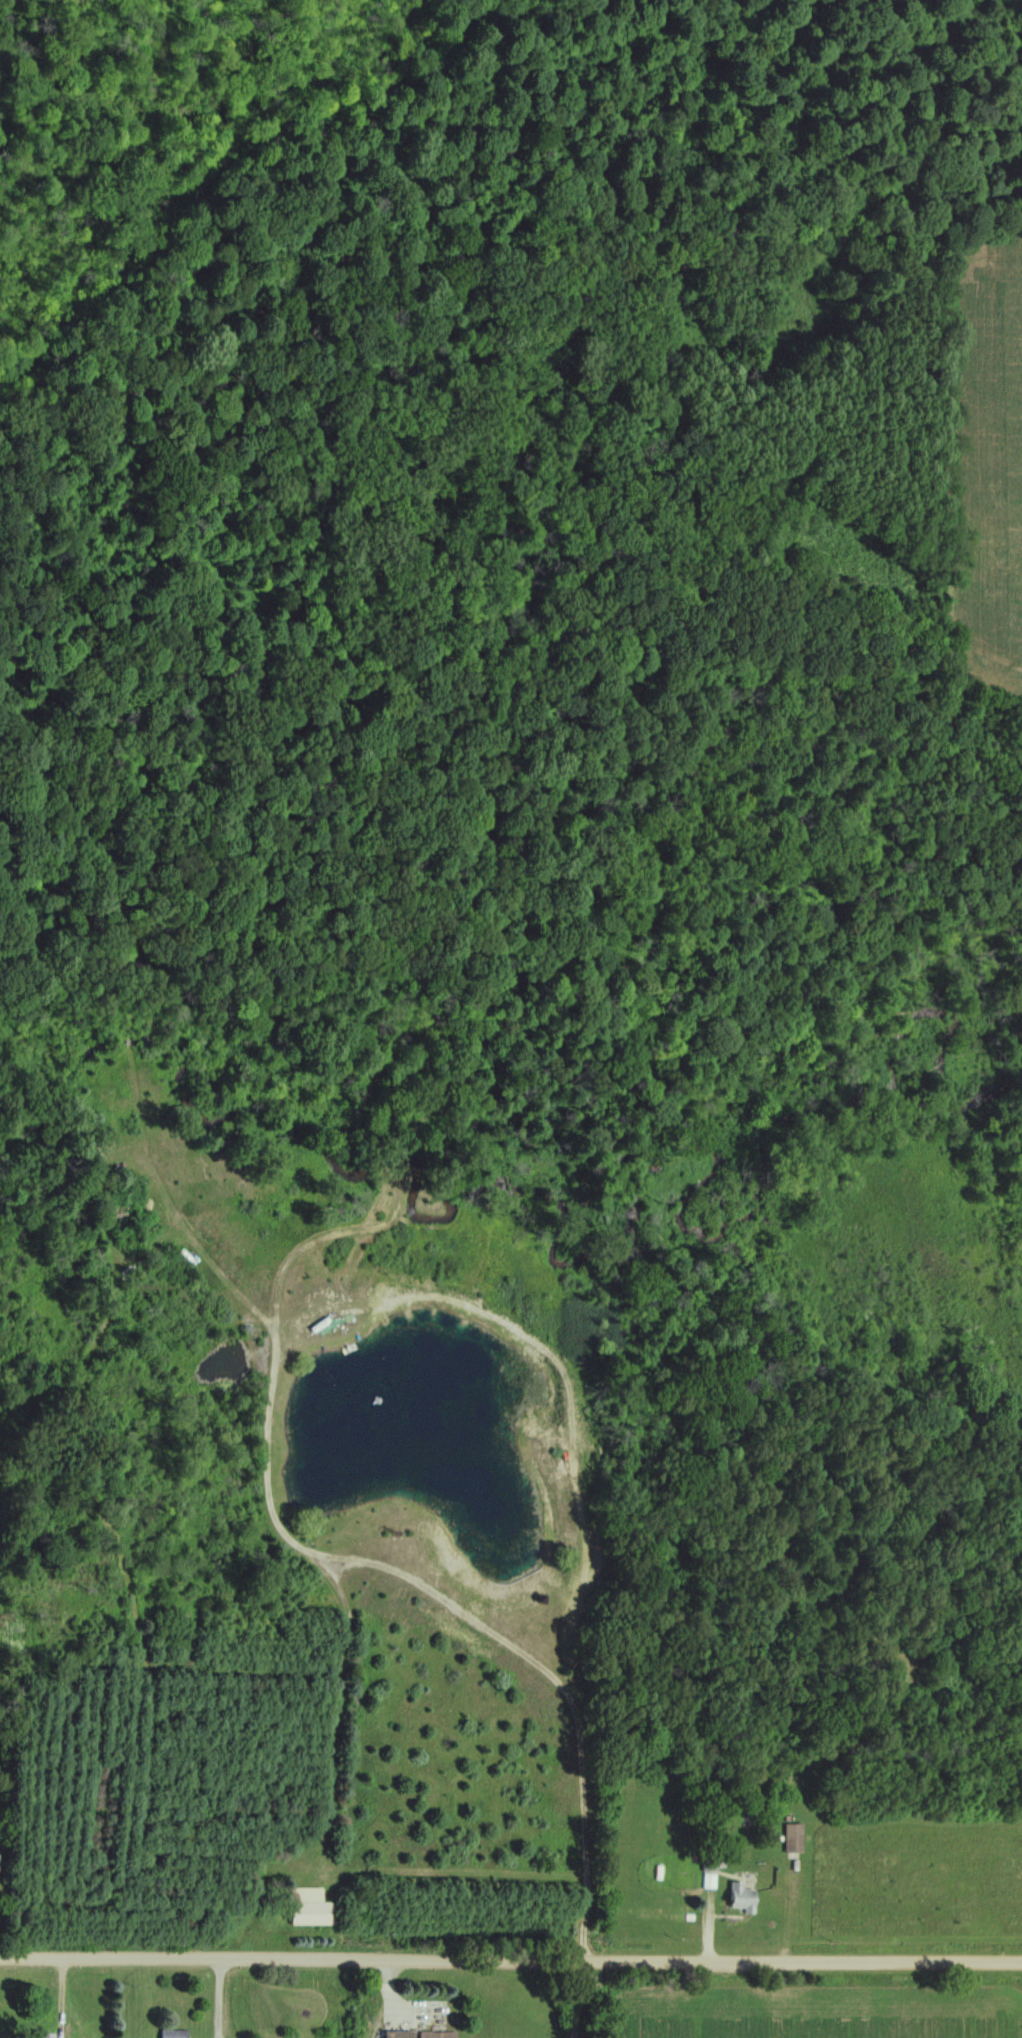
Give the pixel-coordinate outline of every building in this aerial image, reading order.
[(797,1824),(778,1824),(778,1853),(797,1853),(797,1824)] [(750,1885),(723,1885),(723,1909),(750,1909),(750,1885)] [(317,1887),(284,1887),(284,1925),(335,1925),(335,1902),(317,1902),(317,1887)] [(187,2030),(156,2029),(156,2037),(187,2037),(187,2030)]
